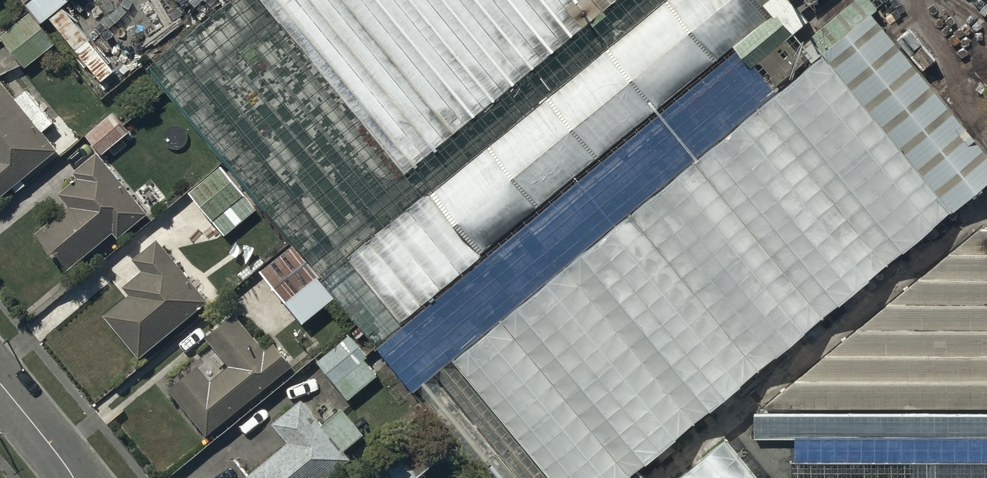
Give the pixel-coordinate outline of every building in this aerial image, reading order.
[(40,23),(68,0),(21,0),(40,23)] [(141,66),(325,275),(349,260),(431,193),(666,0),(221,0),(141,66)] [(756,0),(666,0),(431,193),(482,256),(771,18),(756,0)] [(0,36),(0,37),(24,67),(54,42),(29,12),(0,36)] [(420,384),(497,477),(626,477),(986,182),(986,156),(870,14),(420,384)] [(0,80),(0,196),(10,188),(15,193),(25,185),(20,179),(57,148),(42,129),(51,121),(25,89),(15,98),(0,80)] [(112,112),(85,134),(101,154),(128,131),(112,112)] [(146,212),(96,151),(73,170),(77,176),(57,192),(68,205),(35,233),(66,269),(112,231),(117,237),(146,212)] [(255,208),(219,165),(187,192),(223,235),(255,208)] [(482,256),(431,193),(349,260),(400,323),(482,256)] [(981,226),(755,409),(755,440),(792,439),(793,477),(986,477),(986,227),(981,226)] [(207,300),(156,238),(131,259),(141,270),(123,285),(129,293),(102,314),(137,357),(207,300)] [(333,296),(291,245),(259,271),(301,323),(333,296)] [(197,363),(168,388),(206,434),(291,365),(272,342),(264,349),(233,311),(204,335),(228,365),(211,379),(197,363)] [(349,334),(317,360),(348,399),(378,375),(363,357),(367,355),(349,334)] [(243,477),(324,477),(349,457),(343,450),(364,433),(342,406),(322,423),(300,398),(271,422),(287,441),(243,477)] [(725,437),(675,477),(758,477),(725,437)] [(383,464),(394,477),(415,477),(431,465),(411,442),(383,464)]
